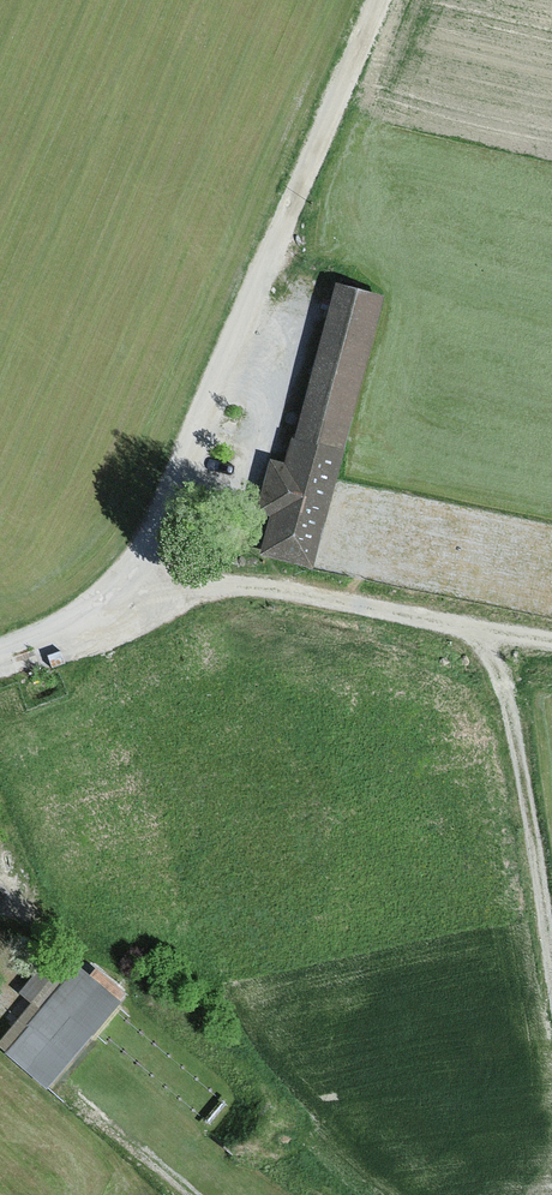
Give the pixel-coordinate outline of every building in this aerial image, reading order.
[(386,296),(334,282),(286,462),(268,457),(254,511),(274,516),(264,553),(313,566),(337,478),(349,434),(386,296)] [(0,1039),(0,1048),(48,1088),(120,1002),(56,949),(20,992),(32,1001),(0,1039)]
